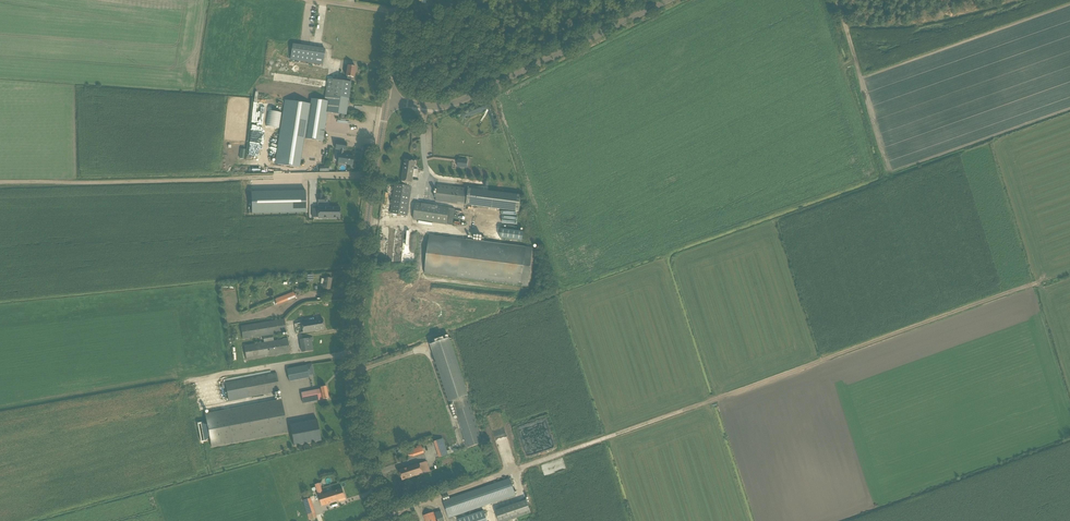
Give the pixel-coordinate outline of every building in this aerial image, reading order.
[(290,60),(323,65),(325,49),(293,44),(290,60)] [(347,66),(345,76),(347,76),(347,77),(347,80),(350,81),(351,77),(354,77),(356,67),(350,66),(347,66)] [(328,79),(325,96),(349,99),(351,82),(351,81),(350,81),(347,80),(346,80),(341,80),(341,81),(328,79)] [(279,135),(275,164),(276,164),(284,165),(300,168),(303,139),(323,141),(327,112),(341,114),(340,120),(345,120),(345,118),(345,115),(346,115),(347,110),(348,102),(349,99),(325,96),(324,101),(311,99),(310,104),(297,102),(289,101),(285,100),(279,135)] [(338,163),(350,165),(350,167),(351,168),(353,169),(355,167),(355,165),(354,163),(353,163),(354,157),(346,155),(346,154),(343,154),(344,150),(345,151),(346,143),(337,142),(335,149),(340,150),(340,153),(339,153),(338,163)] [(395,185),(391,213),(396,214),(408,216),(412,187),(409,186),(410,183),(412,183),(413,177),(414,169),(414,168),(414,167),(415,161),(405,160),(401,185),(395,184),(395,185)] [(467,205),(467,204),(507,209),(519,211),(521,195),(438,185),(436,201),(467,205)] [(305,209),(305,188),(250,188),(250,209),(305,209)] [(455,209),(415,203),(413,220),(452,226),(455,209)] [(340,218),(340,208),(327,208),(318,208),(318,209),(313,209),(313,218),(318,218),(328,218),(340,218)] [(518,229),(519,222),(501,220),(500,227),(518,229)] [(522,232),(501,230),(500,239),(522,241),(522,232)] [(424,273),(528,286),(533,248),(429,235),(424,273)] [(323,288),(325,289),(330,289),(332,279),(325,278),(324,284),(322,284),(322,287),(323,288)] [(277,305),(296,297),(293,292),(275,299),(277,305)] [(287,333),(284,319),(241,326),(243,340),(263,337),(264,343),(244,346),(246,360),(290,353),(288,338),(273,341),(273,335),(287,333)] [(323,319),(317,320),(301,323),(294,324),(295,333),(302,332),(303,333),(319,330),(324,329),(323,319)] [(312,351),(311,341),(313,340),(313,338),(299,340),(301,353),(312,351)] [(467,395),(452,338),(444,340),(444,338),(435,340),(436,343),(432,344),(447,402),(454,400),(466,447),(482,443),(469,395),(467,395)] [(309,378),(309,375),(307,365),(287,369),(289,382),(309,378)] [(270,371),(223,380),(229,402),(280,392),(277,373),(271,374),(270,371)] [(303,403),(319,400),(323,399),(323,400),(329,398),(326,386),(321,387),(320,389),(302,393),(303,403)] [(207,426),(204,427),(206,437),(209,437),(211,447),(288,432),(282,400),(205,414),(207,426)] [(317,420),(290,425),(294,446),(321,441),(317,420)] [(448,455),(448,454),(447,451),(443,439),(434,442),(439,458),(448,455)] [(416,446),(417,447),(407,450),(409,457),(424,453),(422,444),(416,446)] [(426,462),(404,469),(399,470),(402,480),(407,478),(429,471),(426,462)] [(511,480),(443,498),(448,517),(462,514),(461,509),(477,505),(477,507),(516,496),(511,480)] [(334,491),(329,493),(319,496),(322,506),(339,501),(339,500),(345,498),(343,489),(335,492),(334,491)] [(311,498),(303,501),(309,520),(317,518),(311,498)] [(526,498),(494,509),(498,520),(504,520),(530,512),(526,498)] [(442,510),(436,512),(438,520),(445,520),(442,510)] [(484,510),(458,518),(459,520),(487,520),(484,510)]
